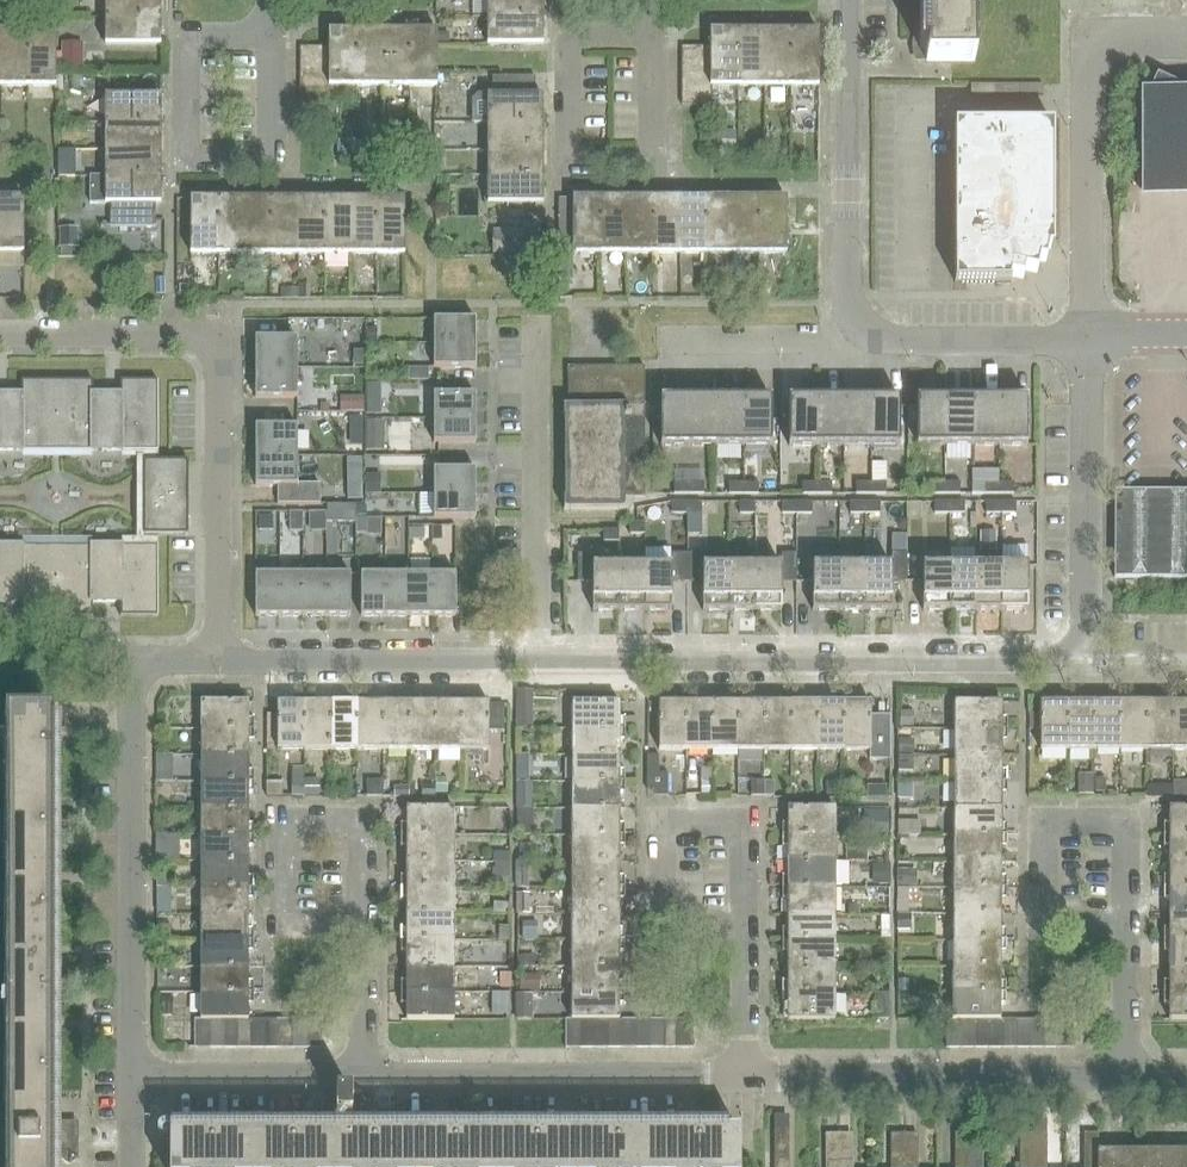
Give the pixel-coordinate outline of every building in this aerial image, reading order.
[(106,18),(161,18),(161,0),(106,0),(106,18)] [(487,18),(543,18),(543,0),(487,0),(487,18)] [(927,50),(927,51),(927,63),(951,62),(953,62),(963,62),(974,62),(974,0),(927,0),(927,50)] [(161,18),(106,18),(106,45),(161,45),(161,18)] [(487,18),(487,44),(543,45),(543,18),(487,18)] [(2,86),(28,86),(28,31),(2,31),(2,86)] [(28,86),(56,86),(56,31),(28,31),(28,86)] [(357,31),(329,31),(329,47),(329,62),(329,76),(329,86),(357,86),(357,31)] [(357,31),(357,86),(383,86),(383,31),(357,31)] [(383,31),(383,86),(410,86),(410,31),(383,31)] [(437,86),(437,31),(410,31),(410,86),(437,86)] [(739,31),(711,31),(711,47),(711,62),(711,77),(711,86),(739,86),(739,31)] [(739,86),(765,86),(765,31),(739,31),(739,86)] [(765,86),(791,86),(791,31),(765,31),(765,86)] [(791,86),(819,86),(819,31),(791,31),(791,86)] [(329,47),(301,47),(301,62),(329,62),(329,47)] [(682,47),(682,62),(711,62),(711,47),(682,47)] [(82,68),(82,54),(61,54),(61,68),(82,68)] [(329,62),(301,62),(300,76),(329,76),(329,62)] [(682,62),(682,77),(711,77),(711,62),(682,62)] [(1156,75),(1146,97),(1142,97),(1142,90),(1140,90),(1140,189),(1142,189),(1142,185),(1186,185),(1186,89),(1156,75)] [(329,76),(300,76),(300,91),(329,91),(329,86),(329,76)] [(474,123),(488,123),(543,123),(543,96),(535,96),(535,78),(492,77),(492,96),(479,96),(474,101),(474,123)] [(682,77),(682,91),(711,91),(711,86),(711,77),(682,77)] [(1043,85),(970,85),(970,95),(1043,95),(1043,85)] [(300,106),(301,106),(329,106),(329,91),(300,91),(300,106)] [(683,106),(710,106),(711,106),(711,91),(682,91),(683,106)] [(161,123),(161,96),(106,96),(106,123),(161,123)] [(161,123),(106,123),(105,150),(161,150),(161,123)] [(543,123),(488,123),(488,150),(543,150),(543,123)] [(1053,124),(992,124),(954,124),(955,283),(1010,283),(1010,281),(1011,276),(1023,278),(1025,270),(1037,272),(1039,260),(1045,262),(1047,255),(1048,248),(1051,248),(1051,249),(1053,249),(1053,124)] [(391,127),(383,127),(383,139),(391,139),(391,127)] [(737,132),(721,132),(721,151),(737,152),(737,132)] [(356,140),(337,140),(337,158),(356,158),(356,140)] [(377,142),(357,142),(357,157),(377,157),(377,142)] [(408,142),(382,143),(383,158),(408,157),(408,142)] [(105,150),(105,177),(161,176),(161,150),(105,150)] [(543,150),(488,150),(488,177),(543,177),(543,150)] [(59,151),(59,164),(75,164),(75,151),(59,151)] [(89,204),(109,204),(110,228),(155,228),(155,204),(160,204),(161,176),(105,177),(89,176),(89,204)] [(543,177),(488,177),(488,204),(543,204),(543,177)] [(24,198),(0,198),(0,253),(24,253),(24,198)] [(573,198),(573,199),(573,245),(573,254),(601,254),(601,198),(573,198)] [(627,198),(601,198),(601,254),(627,254),(627,198)] [(654,198),(627,198),(627,254),(654,254),(654,198)] [(680,198),(654,198),(654,254),(680,254),(680,198)] [(707,198),(680,198),(680,254),(707,253),(707,198)] [(733,198),(707,198),(707,253),(733,253),(733,198)] [(758,198),(733,198),(733,253),(759,253),(758,198)] [(787,198),(758,198),(759,253),(787,253),(787,198)] [(219,199),(191,199),(191,254),(218,254),(219,199)] [(245,254),(245,199),(219,199),(218,254),(245,254)] [(271,254),(271,199),(245,199),(245,254),(271,254)] [(297,254),(298,199),(271,199),(271,254),(297,254)] [(324,254),(324,199),(298,199),(297,254),(324,254)] [(350,199),(324,199),(324,254),(350,254),(350,199)] [(350,199),(350,254),(377,254),(377,199),(350,199)] [(404,254),(404,199),(377,199),(377,254),(404,254)] [(558,199),(558,245),(559,245),(573,245),(573,199),(558,199)] [(69,248),(69,228),(60,228),(61,248),(69,248)] [(492,231),(491,255),(523,255),(523,231),(492,231)] [(309,298),(309,283),(298,283),(298,298),(309,298)] [(297,288),(284,287),(284,298),(297,298),(297,288)] [(475,320),(433,320),(433,344),(475,344),(475,320)] [(367,340),(376,340),(376,329),(367,329),(367,340)] [(297,339),(255,339),(255,368),(297,368),(297,339)] [(433,344),(433,368),(475,368),(475,344),(433,344)] [(354,352),(354,367),(364,367),(364,352),(354,352)] [(564,405),(564,417),(564,509),(624,509),(624,498),(644,498),(645,417),(645,367),(569,367),(569,405),(564,405)] [(255,368),(255,398),(297,398),(297,368),(255,368)] [(409,369),(409,381),(428,381),(428,369),(409,369)] [(57,452),(57,381),(21,381),(21,396),(0,396),(0,452),(57,452)] [(158,452),(158,381),(157,381),(120,381),(120,396),(93,396),(93,381),(57,381),(57,452),(156,452),(158,452)] [(367,400),(379,400),(379,386),(367,386),(367,400)] [(475,395),(433,395),(433,419),(475,419),(475,395)] [(363,397),(342,397),(342,412),(363,412),(363,397)] [(660,399),(661,446),(689,446),(689,399),(660,399)] [(716,399),(689,399),(689,446),(716,446),(716,399)] [(743,399),(716,399),(716,446),(743,446),(743,399)] [(771,399),(743,399),(743,446),(771,446),(771,399)] [(789,446),(817,446),(817,399),(788,399),(789,446)] [(844,399),(817,399),(817,446),(844,446),(844,399)] [(871,399),(844,399),(844,446),(871,446),(871,399)] [(899,399),(871,399),(871,446),(899,446),(899,399)] [(917,446),(945,446),(945,399),(916,399),(916,407),(917,446)] [(972,399),(945,399),(945,446),(972,446),(972,399)] [(999,399),(972,399),(972,446),(999,446),(999,399)] [(1027,399),(999,399),(999,446),(1027,446),(1027,399)] [(908,407),(908,446),(917,446),(916,407),(908,407)] [(351,416),(351,430),(364,430),(364,416),(351,416)] [(433,419),(433,443),(475,443),(475,419),(433,419)] [(367,421),(367,433),(384,433),(384,421),(367,421)] [(297,456),(297,427),(255,427),(255,457),(297,456)] [(255,457),(255,486),(297,486),(297,456),(255,457)] [(156,461),(143,461),(143,536),(156,536),(188,536),(188,528),(188,461),(156,461)] [(433,470),(433,494),(475,494),(475,470),(433,470)] [(380,475),(366,475),(366,494),(380,494),(380,475)] [(363,481),(348,481),(348,502),(364,501),(363,481)] [(674,483),(674,495),(689,494),(689,483),(674,483)] [(704,483),(689,483),(689,494),(704,494),(704,483)] [(728,483),(728,495),(743,495),(743,483),(728,483)] [(758,483),(743,483),(743,495),(758,495),(758,483)] [(802,483),(802,495),(817,495),(817,483),(802,483)] [(832,483),(817,483),(817,495),(832,495),(832,483)] [(856,483),(856,495),(871,495),(871,483),(856,483)] [(886,483),(871,483),(871,495),(886,495),(886,483)] [(930,483),(930,494),(945,494),(945,483),(930,483)] [(960,483),(945,483),(945,494),(960,494),(960,483)] [(983,483),(983,494),(998,494),(998,483),(983,483)] [(1013,483),(998,483),(998,494),(1013,494),(1013,483)] [(317,487),(316,504),(336,504),(337,487),(317,487)] [(1119,489),(1116,578),(1186,578),(1186,490),(1119,489)] [(433,494),(433,518),(475,518),(475,494),(433,494)] [(671,514),(687,514),(687,503),(671,503),(671,514)] [(701,503),(687,503),(687,514),(701,514),(701,503)] [(754,514),(754,503),(739,503),(739,514),(754,514)] [(782,514),(797,514),(797,503),(782,503),(782,514)] [(812,503),(797,503),(797,514),(812,514),(812,503)] [(843,504),(814,503),(814,518),(842,519),(843,504)] [(850,514),(865,514),(865,503),(850,503),(850,514)] [(880,503),(865,503),(865,514),(880,514),(880,503)] [(934,503),(934,514),(949,514),(949,503),(934,503)] [(964,503),(949,503),(949,514),(964,514),(964,503)] [(986,503),(986,514),(1001,514),(1001,503),(986,503)] [(1016,503),(1001,503),(1001,514),(1016,514),(1016,503)] [(356,505),(327,505),(327,523),(356,523),(356,505)] [(367,517),(367,506),(357,506),(357,517),(367,517)] [(309,525),(326,525),(326,512),(309,512),(309,525)] [(289,532),(303,532),(303,513),(289,513),(289,532)] [(273,530),(273,516),(259,516),(259,530),(273,530)] [(357,533),(366,533),(366,519),(357,519),(357,533)] [(629,535),(644,535),(644,523),(629,523),(629,535)] [(433,542),(442,542),(442,527),(432,527),(433,542)] [(409,529),(409,539),(424,539),(424,529),(409,529)] [(603,542),(618,542),(619,530),(603,530),(603,542)] [(980,547),(996,547),(996,532),(980,532),(980,547)] [(21,602),(21,617),(57,617),(57,546),(0,546),(0,602),(21,602)] [(156,546),(57,546),(57,617),(93,617),(93,602),(120,602),(120,617),(157,617),(157,616),(158,616),(158,546),(156,546)] [(592,583),(592,611),(619,611),(619,566),(594,566),(594,554),(577,554),(577,583),(592,583)] [(671,566),(644,566),(644,611),(671,611),(671,583),(687,583),(687,554),(671,554),(671,566)] [(702,583),(702,611),(729,611),(729,566),(703,566),(703,554),(687,554),(687,583),(702,583)] [(781,566),(755,566),(755,611),(781,611),(781,582),(796,583),(796,554),(781,554),(781,566)] [(891,566),(865,566),(865,611),(892,611),(892,582),(907,582),(907,554),(891,554),(891,566)] [(619,566),(619,611),(644,611),(644,566),(619,566)] [(729,566),(729,611),(755,611),(755,566),(729,566)] [(812,566),(812,611),(839,611),(839,566),(812,566)] [(839,566),(839,611),(865,611),(865,566),(839,566)] [(923,611),(949,611),(949,566),(922,566),(923,611)] [(949,566),(949,611),(975,611),(975,566),(949,566)] [(975,566),(975,611),(1001,611),(1001,566),(975,566)] [(1001,566),(1001,611),(1027,611),(1028,566),(1001,566)] [(255,575),(255,617),(279,617),(279,575),(255,575)] [(279,575),(279,617),(303,617),(303,575),(279,575)] [(303,575),(303,617),(326,617),(326,575),(303,575)] [(350,617),(350,575),(326,575),(326,617),(350,617)] [(385,617),(385,575),(361,575),(361,617),(385,617)] [(408,617),(408,575),(385,575),(385,617),(408,617)] [(432,617),(432,575),(408,575),(408,617),(432,617)] [(456,617),(456,575),(432,575),(432,617),(456,617)] [(1068,750),(1068,696),(1055,696),(1055,702),(1041,702),(1041,713),(1041,730),(1041,750),(1068,750)] [(1068,696),(1068,750),(1095,750),(1095,702),(1080,702),(1080,696),(1068,696)] [(1095,702),(1095,750),(1120,750),(1120,696),(1106,696),(1106,702),(1095,702)] [(1147,750),(1147,702),(1132,702),(1132,696),(1120,696),(1120,750),(1147,750)] [(1173,750),(1173,696),(1160,696),(1160,702),(1147,702),(1147,750),(1173,750)] [(1173,750),(1186,750),(1186,702),(1184,702),(1184,696),(1173,696),(1173,750)] [(304,750),(304,697),(292,697),(292,702),(277,702),(277,750),(304,750)] [(331,750),(331,702),(316,702),(316,697),(304,697),(304,750),(331,750)] [(331,702),(331,750),(356,750),(356,697),(345,697),(344,702),(331,702)] [(383,750),(383,702),(368,702),(368,697),(356,697),(356,750),(383,750)] [(383,702),(383,750),(409,750),(410,697),(397,697),(397,702),(383,702)] [(410,697),(409,750),(435,750),(436,702),(421,702),(421,697),(410,697)] [(436,702),(435,750),(462,750),(462,697),(449,697),(449,702),(436,702)] [(462,697),(462,750),(489,751),(489,731),(504,731),(505,705),(489,705),(489,702),(474,702),(474,697),(462,697)] [(659,750),(687,750),(687,697),(673,697),(673,702),(659,702),(659,750)] [(687,750),(713,750),(713,702),(697,702),(697,697),(687,697),(687,750)] [(713,750),(738,750),(739,697),(725,697),(725,702),(713,702),(713,750)] [(749,697),(739,697),(738,750),(764,750),(764,702),(749,702),(749,697)] [(777,702),(764,702),(764,750),(790,750),(790,697),(777,697),(777,702)] [(803,697),(790,697),(790,750),(816,750),(816,702),(803,702),(803,697)] [(816,750),(842,750),(842,697),(829,697),(829,702),(816,702),(816,750)] [(842,750),(867,750),(868,761),(889,761),(889,725),(868,725),(868,703),(855,703),(855,697),(842,697),(842,750)] [(955,729),(1007,729),(1007,718),(1002,718),(1002,703),(955,702),(955,729)] [(200,703),(200,731),(254,730),(254,718),(248,717),(248,703),(200,703)] [(572,729),(625,729),(625,718),(620,717),(620,703),(572,703),(572,729)] [(5,1166),(60,1166),(60,1160),(70,1166),(78,1160),(70,1156),(70,1137),(70,1123),(60,1123),(60,729),(53,729),(53,718),(31,719),(27,718),(27,709),(16,709),(16,718),(6,718),(5,1166)] [(900,712),(900,727),(912,727),(912,712),(900,712)] [(1030,713),(1030,730),(1041,730),(1041,713),(1030,713)] [(517,715),(517,729),(532,729),(532,715),(517,715)] [(625,729),(572,729),(572,756),(620,755),(620,741),(625,741),(625,729)] [(1007,729),(955,729),(954,755),(1002,755),(1002,741),(1007,741),(1007,729)] [(200,731),(200,756),(248,756),(248,742),(254,742),(254,730),(200,731)] [(913,740),(899,740),(898,755),(899,755),(913,755),(913,740)] [(620,755),(572,756),(572,781),(625,781),(625,770),(620,770),(620,755)] [(1002,755),(954,755),(954,781),(1007,781),(1007,770),(1002,770),(1002,755)] [(200,756),(200,784),(254,784),(254,770),(248,770),(248,756),(200,756)] [(654,796),(669,796),(669,773),(659,773),(659,756),(647,756),(647,791),(654,796)] [(912,757),(899,756),(898,756),(898,771),(912,771),(912,757)] [(293,770),(293,796),(304,796),(304,780),(304,770),(293,770)] [(517,771),(517,782),(529,782),(529,771),(517,771)] [(1093,795),(1093,775),(1078,775),(1078,795),(1093,795)] [(437,778),(437,792),(447,792),(447,778),(437,778)] [(1095,778),(1095,792),(1105,792),(1105,778),(1095,778)] [(304,780),(304,796),(319,796),(319,780),(304,780)] [(383,781),(366,781),(366,797),(383,797),(383,781)] [(625,781),(572,781),(572,808),(620,808),(620,793),(625,793),(625,781)] [(751,781),(751,796),(764,796),(764,781),(751,781)] [(1007,781),(954,781),(954,808),(1002,808),(1002,793),(1007,793),(1007,781)] [(1173,782),(1173,797),(1186,797),(1186,781),(1173,782)] [(282,782),(266,783),(266,797),(282,797),(282,782)] [(765,782),(764,796),(774,796),(774,782),(765,782)] [(516,783),(515,808),(516,808),(524,808),(524,796),(532,796),(532,783),(517,783),(516,783)] [(701,783),(702,794),(710,794),(710,783),(701,783)] [(841,796),(840,783),(826,783),(826,796),(841,796)] [(200,784),(200,810),(248,810),(248,795),(254,795),(254,784),(200,784)] [(898,785),(898,799),(913,799),(913,785),(898,785)] [(1173,785),(1146,785),(1146,798),(1173,798),(1173,785)] [(423,786),(423,796),(435,796),(435,786),(423,786)] [(867,797),(886,797),(886,786),(867,786),(867,797)] [(395,787),(395,797),(409,797),(409,787),(395,787)] [(620,808),(572,808),(572,836),(625,836),(625,823),(620,823),(620,808)] [(836,808),(788,808),(788,823),(783,823),(783,834),(836,834),(836,808)] [(1002,808),(954,808),(954,834),(1006,835),(1006,824),(1002,824),(1002,808)] [(455,809),(407,809),(406,824),(401,824),(401,836),(455,836),(455,809)] [(1170,809),(1170,823),(1164,823),(1164,834),(1186,834),(1186,809),(1170,809)] [(200,810),(200,837),(254,836),(254,825),(248,825),(248,810),(200,810)] [(866,814),(866,833),(888,833),(888,814),(866,814)] [(909,835),(909,821),(898,821),(898,835),(909,835)] [(516,824),(516,835),(534,835),(534,824),(516,824)] [(836,834),(783,834),(783,847),(787,847),(787,860),(836,860),(836,834)] [(1006,835),(954,834),(954,861),(1001,861),(1001,848),(1006,848),(1006,835)] [(1164,834),(1164,848),(1170,848),(1170,859),(1186,859),(1186,834),(1164,834)] [(200,837),(200,863),(248,863),(248,848),(254,848),(254,836),(200,837)] [(455,836),(401,836),(401,848),(406,848),(406,863),(455,863),(455,836)] [(625,836),(572,836),(572,862),(620,862),(620,848),(625,848),(625,836)] [(520,846),(519,862),(529,862),(530,862),(530,846),(520,846)] [(846,862),(867,862),(868,850),(846,850),(846,862)] [(493,862),(508,862),(508,853),(493,853),(493,862)] [(1170,859),(1170,876),(1165,876),(1165,886),(1186,886),(1186,859),(1170,859)] [(836,860),(787,860),(787,876),(783,876),(783,887),(835,887),(836,860)] [(1001,861),(954,861),(953,887),(1006,887),(1006,877),(1001,877),(1001,861)] [(515,862),(515,887),(516,887),(529,887),(529,862),(519,862),(516,862),(515,862)] [(620,862),(572,862),(572,888),(624,888),(624,874),(620,874),(620,862)] [(200,863),(200,890),(254,889),(254,877),(248,877),(248,863),(200,863)] [(455,863),(406,863),(406,876),(401,876),(401,889),(454,889),(455,863)] [(491,869),(491,888),(509,889),(509,863),(494,863),(494,869),(491,869)] [(877,864),(877,885),(890,885),(890,864),(877,864)] [(913,870),(897,870),(897,886),(913,886),(913,870)] [(156,875),(156,888),(171,888),(171,875),(156,875)] [(1165,886),(1164,900),(1170,900),(1170,912),(1186,912),(1186,886),(1165,886)] [(835,887),(783,887),(782,900),(787,900),(787,913),(835,913),(835,887)] [(1006,887),(953,887),(953,914),(1001,915),(1001,900),(1006,900),(1006,887)] [(624,888),(572,888),(572,914),(620,914),(620,900),(624,900),(624,888)] [(157,901),(171,902),(171,889),(157,889),(157,901)] [(200,890),(200,915),(248,915),(248,901),(254,901),(254,889),(200,890)] [(454,889),(401,889),(401,901),(407,901),(407,915),(454,915),(454,889)] [(516,896),(516,914),(528,914),(528,896),(516,896)] [(908,913),(908,900),(897,900),(897,913),(908,913)] [(493,913),(505,914),(506,904),(494,903),(493,913)] [(858,915),(858,906),(849,906),(848,915),(858,915)] [(1170,912),(1170,928),(1165,928),(1165,939),(1186,939),(1186,912),(1170,912)] [(835,913),(787,913),(787,928),(782,928),(782,940),(835,940),(835,913)] [(620,914),(572,914),(571,941),(625,941),(625,929),(620,929),(620,914)] [(1001,915),(953,914),(953,940),(1006,940),(1006,928),(1001,928),(1001,915)] [(200,915),(200,942),(254,942),(254,929),(248,929),(248,915),(200,915)] [(454,915),(407,915),(406,929),(401,929),(401,942),(454,942),(454,915)] [(898,915),(898,931),(911,931),(911,915),(898,915)] [(523,924),(523,941),(536,941),(536,924),(523,924)] [(170,926),(157,926),(157,937),(170,937),(170,926)] [(1165,939),(1164,952),(1170,952),(1170,965),(1186,965),(1186,939),(1165,939)] [(835,940),(782,940),(782,952),(787,952),(787,966),(835,966),(835,940)] [(1006,940),(953,940),(953,967),(1001,967),(1001,953),(1006,953),(1006,940)] [(625,941),(571,941),(571,967),(619,966),(619,952),(625,952),(625,941)] [(200,942),(200,969),(248,969),(248,954),(254,954),(254,942),(200,942)] [(454,942),(401,942),(401,953),(407,953),(407,968),(454,968),(454,942)] [(517,958),(516,967),(517,967),(533,967),(533,958),(517,958)] [(1170,965),(1170,981),(1165,981),(1165,992),(1186,992),(1186,965),(1170,965)] [(619,966),(571,967),(571,994),(624,994),(624,982),(619,982),(619,966)] [(835,966),(787,966),(787,981),(782,981),(782,993),(835,993),(835,966)] [(1001,967),(953,967),(953,993),(1006,994),(1006,981),(1001,981),(1001,967)] [(454,968),(407,968),(407,982),(401,982),(401,995),(454,994),(454,968)] [(200,969),(200,996),(254,996),(254,982),(248,982),(248,969),(200,969)] [(510,974),(499,974),(499,988),(510,989),(510,974)] [(519,976),(519,992),(536,992),(536,976),(519,976)] [(898,980),(898,993),(908,993),(908,980),(898,980)] [(1165,992),(1165,1005),(1170,1005),(1170,1019),(1186,1020),(1186,992),(1165,992)] [(510,993),(491,993),(492,1015),(510,1015),(510,993)] [(835,993),(782,993),(782,1005),(787,1005),(787,1019),(835,1020),(835,993)] [(896,1003),(896,1004),(915,1004),(915,1003),(915,994),(915,993),(914,993),(908,993),(898,993),(897,993),(896,993),(896,994),(896,1003)] [(1006,994),(953,993),(953,1020),(962,1020),(975,1020),(990,1020),(1001,1020),(1001,1005),(1006,1006),(1006,994)] [(407,1005),(407,1018),(406,1020),(454,1020),(454,994),(401,995),(401,1005),(407,1005)] [(624,994),(571,994),(571,1020),(579,1020),(595,1020),(608,1020),(619,1020),(619,1005),(624,1005),(624,994)] [(889,1019),(889,994),(888,994),(874,994),(874,1019),(888,1019),(889,1019)] [(514,995),(514,1021),(517,1021),(533,1021),(533,995),(517,995),(514,995)] [(254,996),(200,996),(200,1021),(210,1021),(224,1021),(236,1020),(249,1020),(249,1006),(254,1006),(254,996)] [(163,997),(163,1015),(173,1015),(173,997),(163,997)] [(237,1049),(236,1020),(224,1021),(223,1049),(237,1049)] [(249,1020),(236,1020),(237,1049),(251,1049),(251,1020),(249,1020)] [(265,1020),(251,1020),(251,1049),(265,1049),(265,1020)] [(265,1049),(279,1049),(279,1020),(265,1020),(265,1049)] [(279,1049),(293,1049),(293,1020),(279,1020),(279,1049)] [(306,1049),(307,1020),(293,1020),(293,1049),(306,1049)] [(322,1020),(307,1020),(306,1049),(322,1049),(322,1020)] [(566,1020),(566,1021),(566,1049),(579,1049),(579,1020),(571,1020),(566,1020)] [(579,1049),(594,1049),(595,1020),(579,1020),(579,1049)] [(594,1049),(608,1049),(608,1020),(595,1020),(594,1049)] [(621,1020),(619,1020),(608,1020),(608,1049),(621,1049),(621,1020)] [(635,1020),(621,1020),(621,1049),(635,1049),(635,1020)] [(649,1020),(635,1020),(635,1049),(649,1049),(649,1020)] [(649,1049),(663,1049),(663,1020),(649,1020),(649,1049)] [(663,1049),(678,1049),(678,1020),(663,1020),(663,1049)] [(693,1020),(678,1020),(678,1049),(693,1049),(693,1020)] [(953,1020),(947,1020),(947,1048),(962,1048),(962,1020),(953,1020)] [(975,1020),(962,1020),(962,1048),(975,1048),(975,1020)] [(990,1020),(975,1020),(975,1048),(990,1048),(990,1020)] [(1004,1020),(1001,1020),(990,1020),(990,1048),(1004,1048),(1004,1020)] [(1004,1020),(1004,1048),(1017,1048),(1017,1020),(1004,1020)] [(1017,1020),(1017,1048),(1031,1048),(1031,1020),(1017,1020)] [(1046,1048),(1046,1020),(1031,1020),(1031,1048),(1046,1048)] [(1058,1048),(1058,1020),(1046,1020),(1046,1048),(1058,1048)] [(1058,1020),(1058,1048),(1074,1048),(1074,1020),(1058,1020)] [(200,1021),(195,1021),(195,1049),(210,1049),(210,1021),(200,1021)] [(224,1021),(210,1021),(210,1049),(223,1049),(224,1021)] [(336,1092),(336,1109),(341,1112),(333,1125),(170,1125),(170,1132),(170,1147),(170,1166),(739,1166),(739,1131),(727,1131),(727,1124),(341,1125),(347,1116),(355,1121),(368,1103),(351,1092),(336,1092)] [(1098,1131),(1097,1131),(1097,1133),(1084,1133),(1084,1166),(1098,1166),(1098,1131)] [(1098,1166),(1144,1166),(1144,1150),(1099,1150),(1099,1131),(1098,1131),(1098,1166)] [(774,1134),(774,1166),(789,1166),(789,1134),(774,1134)] [(969,1135),(969,1166),(982,1166),(982,1134),(969,1135)] [(969,1135),(967,1135),(968,1161),(955,1162),(955,1166),(969,1166),(969,1135)] [(1144,1150),(1144,1166),(1186,1166),(1186,1150),(1144,1150)]
